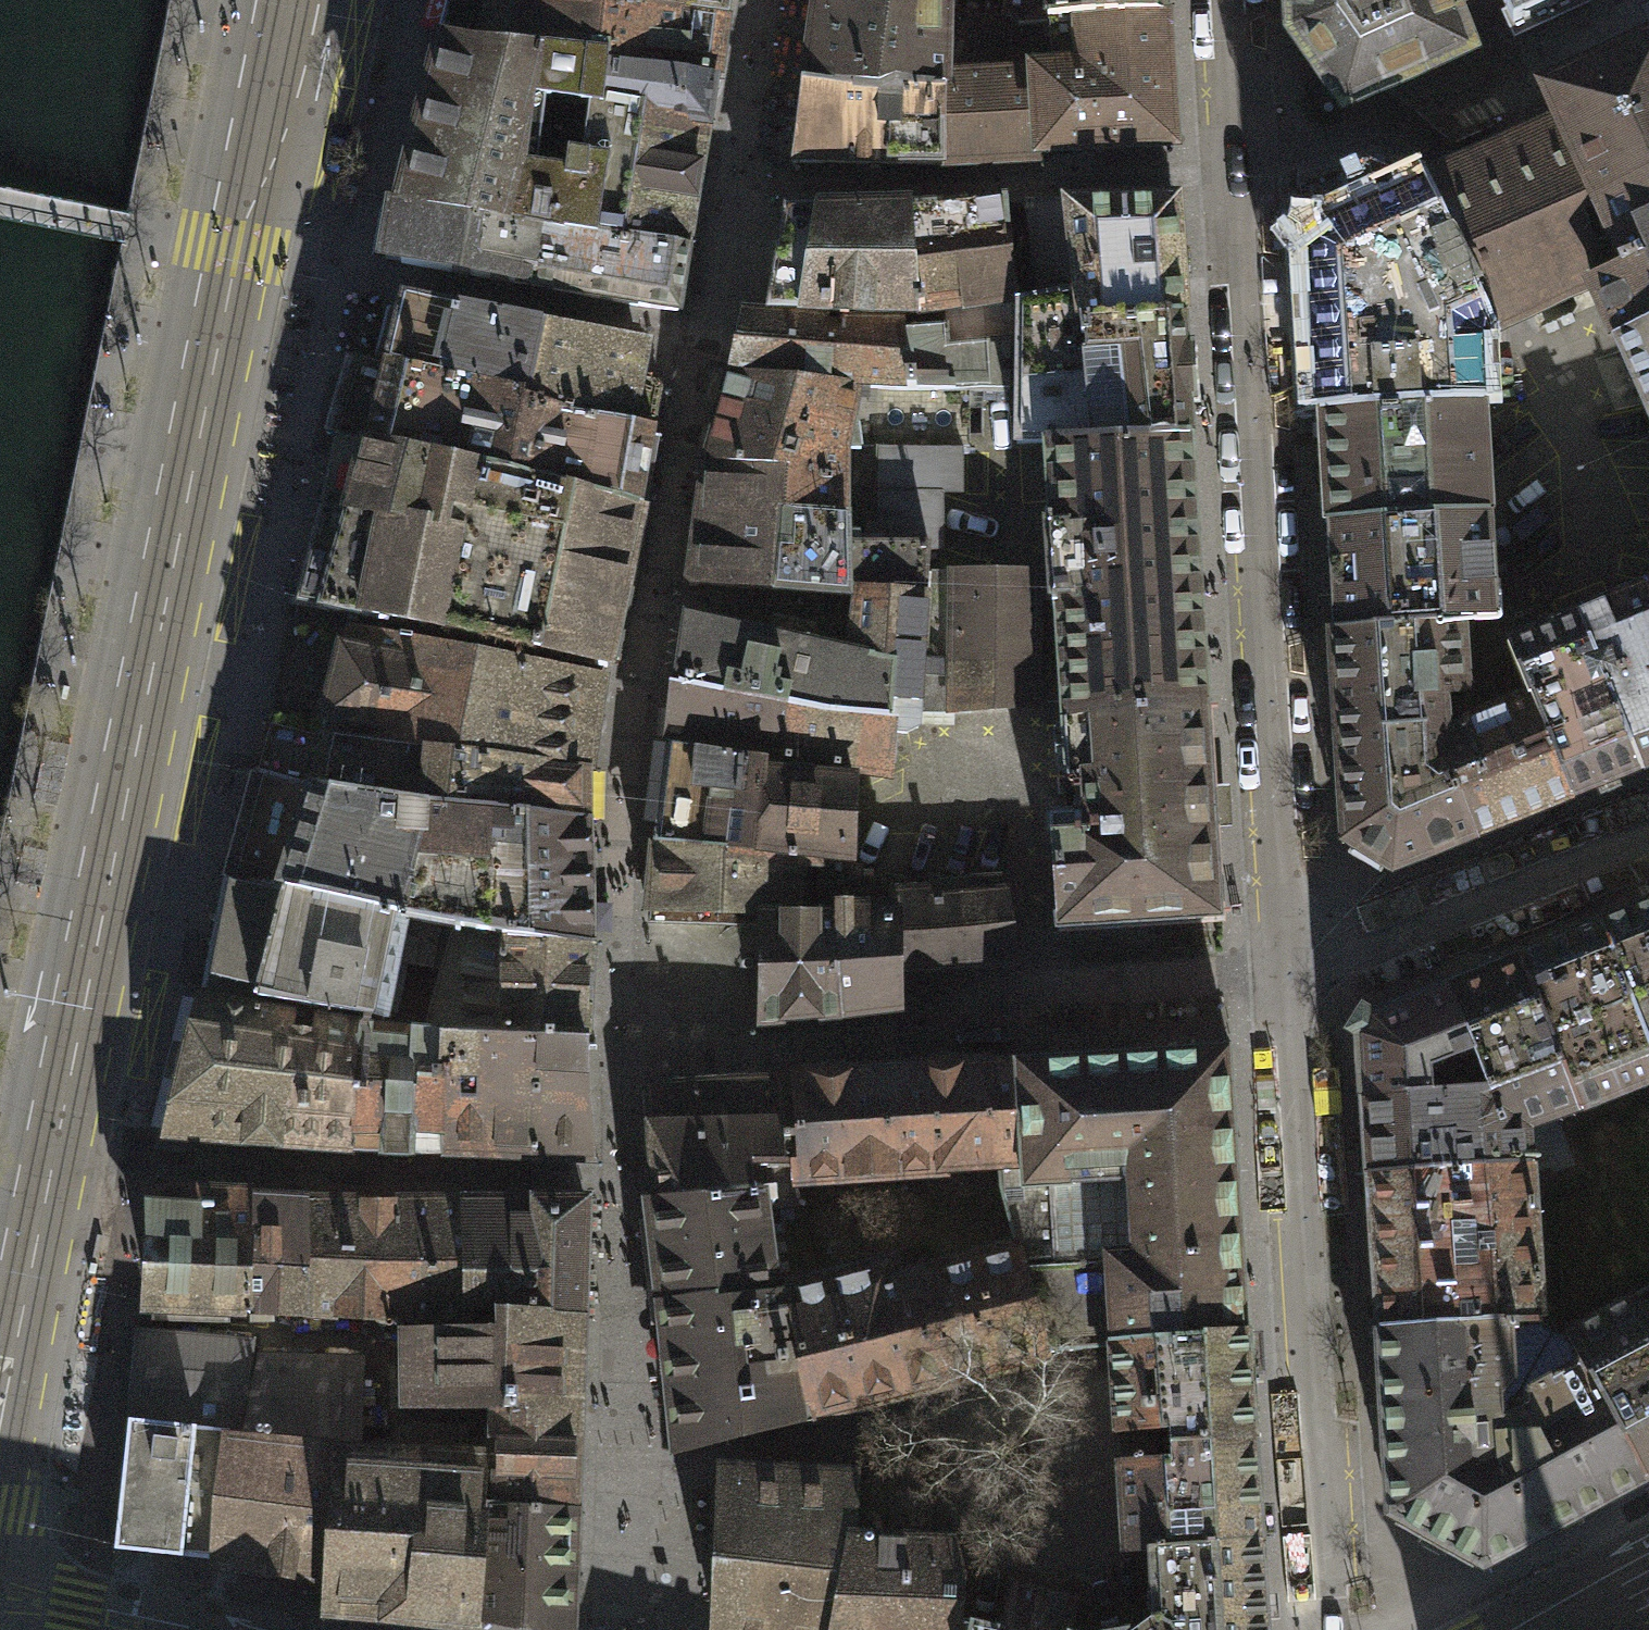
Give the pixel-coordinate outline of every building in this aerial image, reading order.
[(452,9),(445,35),(480,44),(482,40),(600,56),(598,67),(715,81),(719,50),(723,18),(613,3),(583,0),(454,0),(452,9)] [(613,3),(723,18),(726,0),(613,0),(613,3)] [(805,83),(877,93),(894,85),(944,88),(944,77),(945,70),(945,0),(818,0),(812,31),(805,83)] [(1162,13),(1161,0),(1007,0),(1006,14),(1020,22),(1051,20),(1162,13)] [(1450,0),(1294,0),(1296,34),(1344,101),(1401,75),(1469,45),(1450,0)] [(1509,24),(1560,0),(1498,0),(1509,24)] [(944,88),(941,164),(1042,157),(1170,142),(1162,13),(1051,20),(1052,81),(1039,81),(1037,73),(944,77),(944,88)] [(480,44),(445,35),(422,120),(398,203),(562,236),(685,249),(701,161),(715,81),(598,67),(600,56),(482,40),(480,44)] [(1599,208),(1648,185),(1648,44),(1544,93),(1561,128),(1599,208)] [(941,164),(944,88),(894,85),(877,93),(805,83),(799,122),(795,161),(870,164),(941,164)] [(1513,321),(1590,286),(1629,269),(1599,208),(1561,128),(1449,180),(1430,190),(1493,330),(1513,321)] [(1319,412),(1483,402),(1478,336),(1493,330),(1430,190),(1426,182),(1365,209),(1306,236),(1314,337),(1319,412)] [(1599,208),(1629,269),(1590,286),(1616,345),(1648,331),(1648,185),(1599,208)] [(1079,292),(1070,204),(1069,197),(1021,198),(1040,299),(1079,292)] [(846,208),(783,211),(777,260),(772,308),(878,316),(1013,299),(1004,200),(964,202),(846,208)] [(391,233),(384,263),(531,288),(678,312),(685,249),(562,236),(398,203),(391,233)] [(1173,204),(1070,204),(1079,292),(1082,321),(1181,318),(1173,204)] [(1015,441),(1045,441),(1096,441),(1134,439),(1124,351),(1086,353),(1082,321),(1079,292),(1040,299),(1015,304),(1014,313),(1015,393),(1015,441)] [(456,320),(401,307),(388,363),(523,396),(541,329),(465,314),(456,320)] [(859,328),(743,317),(711,462),(785,467),(780,513),(844,516),(844,449),(858,449),(858,444),(855,418),(849,416),(856,388),(963,389),(971,394),(1015,393),(1014,313),(994,313),(992,340),(944,346),(943,324),(859,328)] [(1181,318),(1082,321),(1086,353),(1124,351),(1134,439),(1189,436),(1181,318)] [(632,369),(637,345),(541,329),(523,396),(527,406),(651,433),(660,385),(647,372),(639,370),(632,369)] [(1616,345),(1648,416),(1648,331),(1616,345)] [(523,396),(388,363),(358,356),(347,394),(337,433),(638,508),(644,472),(651,433),(527,406),(523,396)] [(1319,412),(1324,524),(1490,516),(1483,402),(1319,412)] [(317,503),(320,509),(296,602),(604,661),(621,584),(638,508),(337,433),(317,503)] [(1132,710),(1209,705),(1189,436),(1134,439),(1096,441),(1045,441),(1049,570),(1051,600),(1063,721),(1132,710)] [(858,449),(856,489),(939,490),(960,490),(960,446),(858,444),(858,449)] [(785,467),(711,462),(683,585),(774,589),(780,513),(785,467)] [(939,548),(939,490),(856,489),(855,523),(865,523),(864,534),(853,533),(853,547),(925,548),(939,548)] [(780,513),(774,589),(845,594),(844,534),(844,516),(780,513)] [(1324,524),(1330,626),(1461,619),(1493,618),(1490,516),(1324,524)] [(893,660),(888,705),(948,711),(1034,708),(1033,600),(1041,600),(1051,600),(1049,570),(1039,570),(926,571),(925,548),(853,547),(853,533),(844,534),(845,594),(855,595),(846,653),(893,660)] [(1579,618),(1638,768),(1648,763),(1648,598),(1646,591),(1579,618)] [(714,628),(682,622),(676,680),(845,717),(887,719),(888,705),(893,660),(846,653),(812,646),(813,631),(720,608),(714,628)] [(1529,697),(1570,796),(1638,768),(1579,618),(1508,645),(1529,697)] [(1461,619),(1330,626),(1334,691),(1342,796),(1344,838),(1394,869),(1474,836),(1453,780),(1484,767),(1465,725),(1444,734),(1442,691),(1463,692),(1461,619)] [(603,678),(291,620),(279,672),(268,724),(394,757),(589,769),(593,730),(599,690),(603,678)] [(845,717),(676,680),(668,739),(761,757),(885,773),(887,719),(845,717)] [(1529,697),(1465,725),(1484,767),(1453,780),(1474,836),(1570,796),(1529,697)] [(1132,710),(1063,721),(1066,779),(1080,780),(1082,807),(1050,808),(1058,927),(1222,918),(1209,705),(1132,710)] [(260,749),(253,774),(417,805),(586,818),(587,793),(589,769),(394,757),(268,724),(260,749)] [(761,757),(668,739),(656,842),(799,852),(799,867),(812,867),(812,882),(833,881),(848,881),(851,778),(761,768),(761,757)] [(226,876),(453,926),(590,950),(588,884),(586,818),(417,805),(253,774),(239,825),(226,876)] [(799,867),(799,852),(656,842),(651,882),(646,919),(711,919),(711,910),(736,912),(762,913),(794,915),(795,867),(799,867)] [(940,897),(897,900),(899,966),(1006,959),(998,871),(938,881),(940,897)] [(438,965),(453,926),(226,876),(201,997),(356,1018),(382,1022),(395,959),(438,965)] [(899,966),(897,900),(897,887),(857,888),(848,881),(833,881),(831,916),(838,916),(840,1013),(899,1010),(899,966)] [(1600,925),(1648,1047),(1648,905),(1600,925)] [(838,916),(831,916),(794,915),(762,913),(759,1013),(840,1013),(838,916)] [(1517,959),(1579,1110),(1648,1082),(1648,1047),(1600,925),(1517,959)] [(590,950),(453,926),(438,965),(422,1027),(441,1028),(585,1038),(590,950)] [(1517,959),(1449,986),(1488,1089),(1504,1127),(1529,1128),(1579,1110),(1517,959)] [(1357,1021),(1362,1097),(1488,1089),(1449,986),(1357,1021)] [(349,1086),(356,1018),(201,997),(184,1065),(167,1133),(259,1141),(348,1149),(355,1094),(349,1086)] [(445,1157),(441,1028),(422,1027),(382,1022),(356,1018),(349,1086),(355,1094),(348,1149),(445,1157)] [(585,1038),(441,1028),(445,1157),(519,1158),(593,1159),(589,1099),(585,1038)] [(1229,1048),(981,1063),(1001,1163),(994,1166),(1010,1246),(1018,1247),(1046,1354),(1112,1345),(1135,1343),(1248,1335),(1241,1232),(1229,1048)] [(786,1161),(790,1181),(984,1167),(994,1166),(1001,1163),(981,1063),(967,1064),(791,1076),(797,1161),(786,1161)] [(749,1162),(786,1161),(797,1161),(791,1076),(642,1087),(652,1193),(751,1187),(749,1162)] [(1362,1097),(1366,1172),(1529,1164),(1529,1128),(1504,1127),(1488,1089),(1362,1097)] [(790,1181),(786,1161),(749,1162),(751,1187),(652,1193),(679,1450),(807,1417),(793,1361),(800,1359),(784,1289),(769,1292),(756,1204),(793,1196),(790,1181)] [(1366,1172),(1376,1330),(1515,1321),(1540,1320),(1529,1164),(1366,1172)] [(248,1249),(249,1197),(201,1193),(153,1188),(152,1247),(150,1305),(245,1310),(245,1254),(248,1249)] [(245,1254),(245,1310),(301,1313),(303,1200),(249,1197),(248,1249),(245,1254)] [(468,1200),(468,1321),(501,1320),(500,1311),(578,1315),(582,1257),(585,1199),(527,1200),(468,1200)] [(468,1200),(303,1200),(301,1313),(408,1323),(468,1321),(468,1200)] [(793,1361),(807,1417),(884,1396),(981,1371),(1029,1358),(1046,1354),(1018,1247),(1010,1246),(999,1249),(895,1277),(889,1261),(784,1289),(800,1359),(793,1361)] [(1634,1296),(1567,1334),(1583,1363),(1646,1479),(1648,1477),(1648,1324),(1634,1296)] [(503,1406),(502,1457),(500,1499),(572,1503),(574,1456),(577,1410),(577,1363),(578,1315),(500,1311),(501,1320),(468,1321),(408,1323),(408,1409),(503,1406)] [(1515,1331),(1515,1321),(1376,1330),(1382,1420),(1387,1510),(1487,1564),(1549,1531),(1611,1497),(1646,1479),(1583,1363),(1530,1390),(1530,1407),(1498,1424),(1498,1393),(1509,1382),(1509,1331),(1515,1331)] [(131,1418),(228,1429),(237,1430),(247,1340),(137,1331),(131,1418)] [(1167,1428),(1168,1442),(1253,1437),(1249,1357),(1248,1335),(1135,1343),(1112,1345),(1112,1365),(1115,1431),(1167,1428)] [(246,1440),(228,1439),(214,1558),(214,1562),(323,1579),(335,1424),(357,1425),(360,1359),(260,1355),(246,1440)] [(228,1429),(131,1418),(116,1550),(214,1558),(228,1439),(228,1429)] [(335,1424),(323,1579),(320,1612),(477,1627),(477,1616),(483,1507),(478,1505),(480,1456),(465,1455),(465,1425),(401,1427),(401,1453),(359,1453),(357,1425),(335,1424)] [(1119,1460),(1122,1552),(1147,1550),(1259,1540),(1253,1437),(1168,1442),(1169,1457),(1119,1460)] [(477,1616),(557,1629),(569,1629),(572,1503),(500,1499),(502,1457),(480,1456),(478,1505),(483,1507),(477,1616)] [(724,1472),(719,1629),(962,1629),(963,1617),(965,1576),(957,1543),(910,1543),(910,1506),(854,1477),(724,1472)] [(1151,1617),(1170,1628),(1171,1629),(1266,1629),(1259,1540),(1147,1550),(1151,1617)] [(963,1617),(962,1629),(1067,1629),(1074,1599),(1009,1586),(1000,1625),(963,1617)] [(1151,1617),(1133,1629),(1171,1629),(1170,1628),(1151,1617)]
